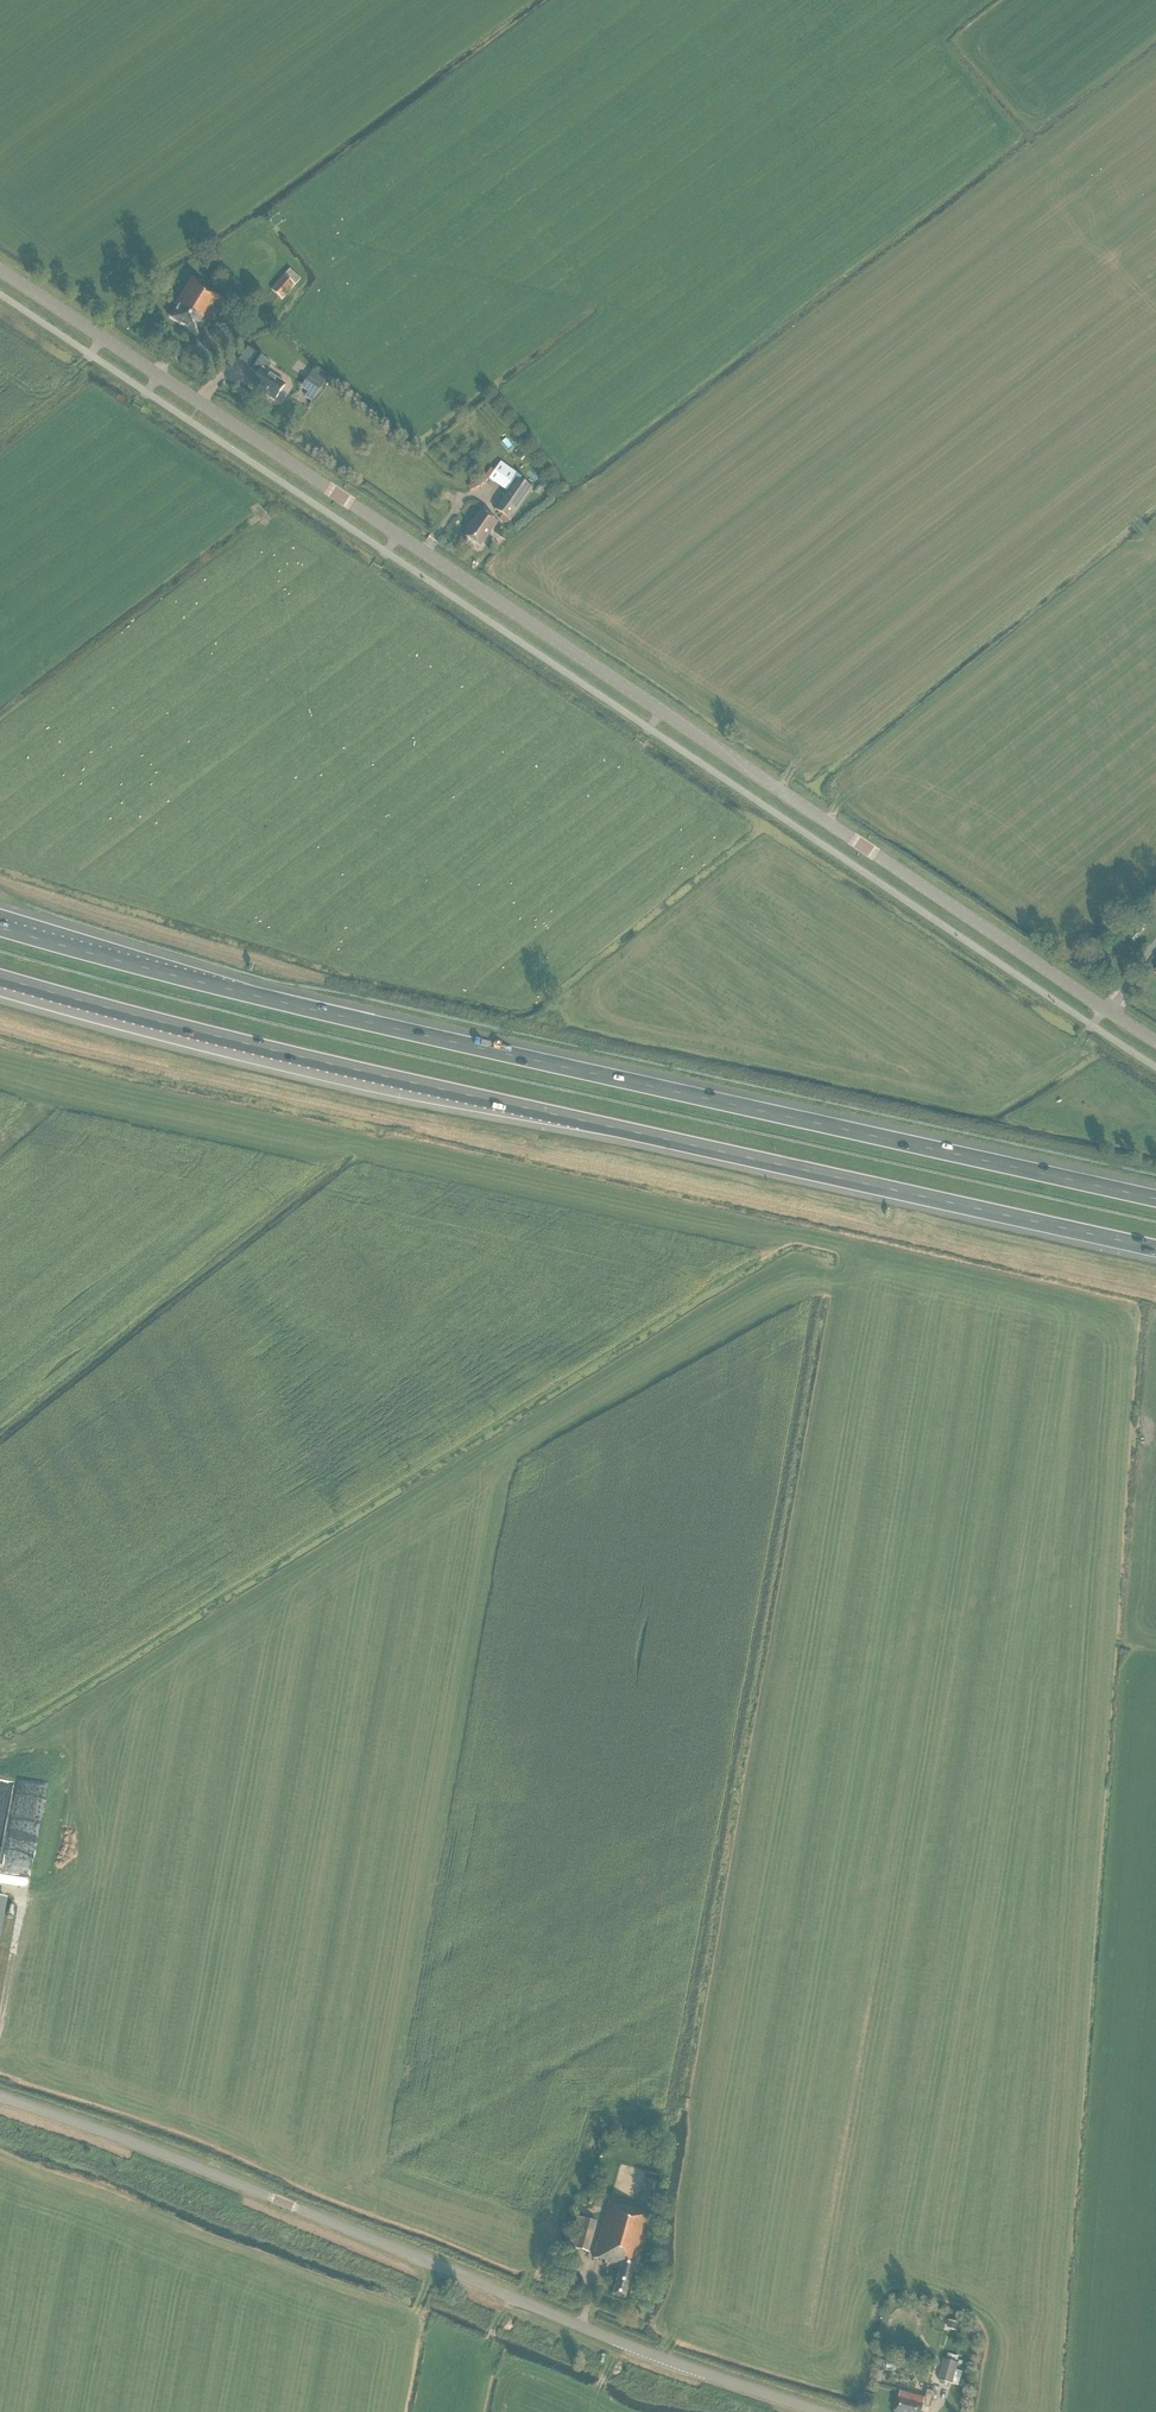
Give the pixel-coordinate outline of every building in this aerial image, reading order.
[(270,291),(281,301),(300,279),(289,269),(270,291)] [(207,326),(208,327),(224,301),(214,294),(215,293),(192,277),(175,305),(177,306),(169,318),(199,338),(207,326)] [(257,371),(259,372),(251,385),(274,401),(285,385),(266,372),(271,365),(264,360),(265,359),(257,354),(248,368),(256,373),(257,371)] [(314,369),(303,386),(316,395),(325,381),(317,376),(319,373),(314,369)] [(517,482),(521,476),(502,462),(490,478),(494,482),(498,477),(510,486),(514,480),(517,482)] [(510,486),(493,510),(508,521),(529,490),(517,482),(514,480),(510,486)] [(465,537),(479,546),(495,524),(481,514),(465,537)] [(635,2264),(638,2265),(653,2214),(609,2201),(593,2258),(605,2261),(605,2263),(620,2268),(613,2294),(625,2298),(635,2264)] [(577,2249),(589,2252),(596,2222),(577,2217),(569,2246),(577,2248),(577,2249)] [(959,2323),(949,2320),(947,2327),(957,2330),(959,2323)] [(958,2385),(962,2372),(956,2370),(958,2363),(944,2359),(939,2380),(952,2384),(953,2384),(958,2385)] [(895,2411),(896,2411),(921,2411),(923,2405),(931,2408),(936,2392),(927,2389),(925,2398),(901,2391),(899,2398),(895,2411)]
